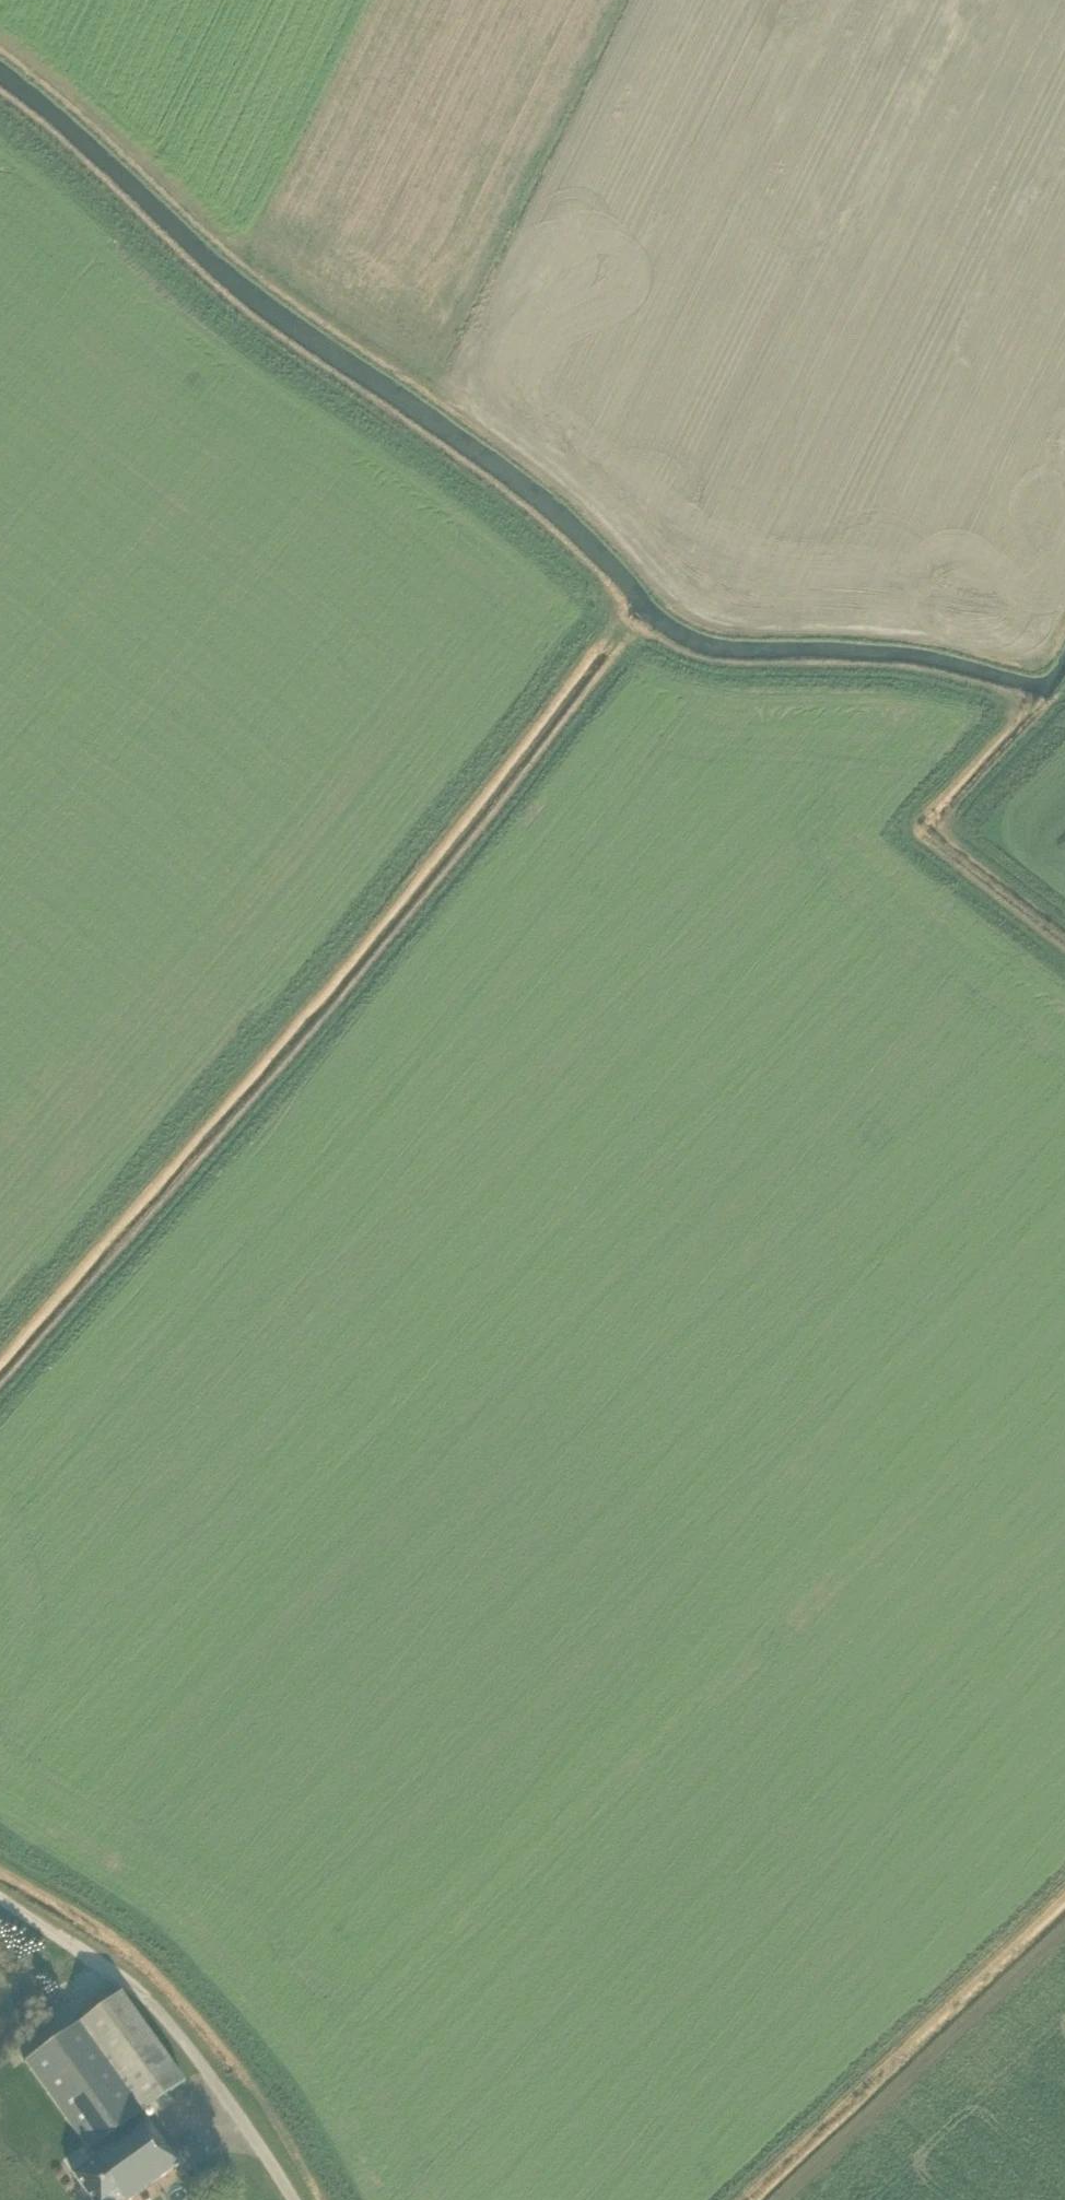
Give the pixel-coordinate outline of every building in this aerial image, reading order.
[(88,2152),(132,2121),(135,2124),(91,2155),(94,2159),(73,2174),(91,2199),(124,2199),(132,2199),(179,2167),(142,2114),(185,2084),(122,1994),(25,2062),(88,2152)]
